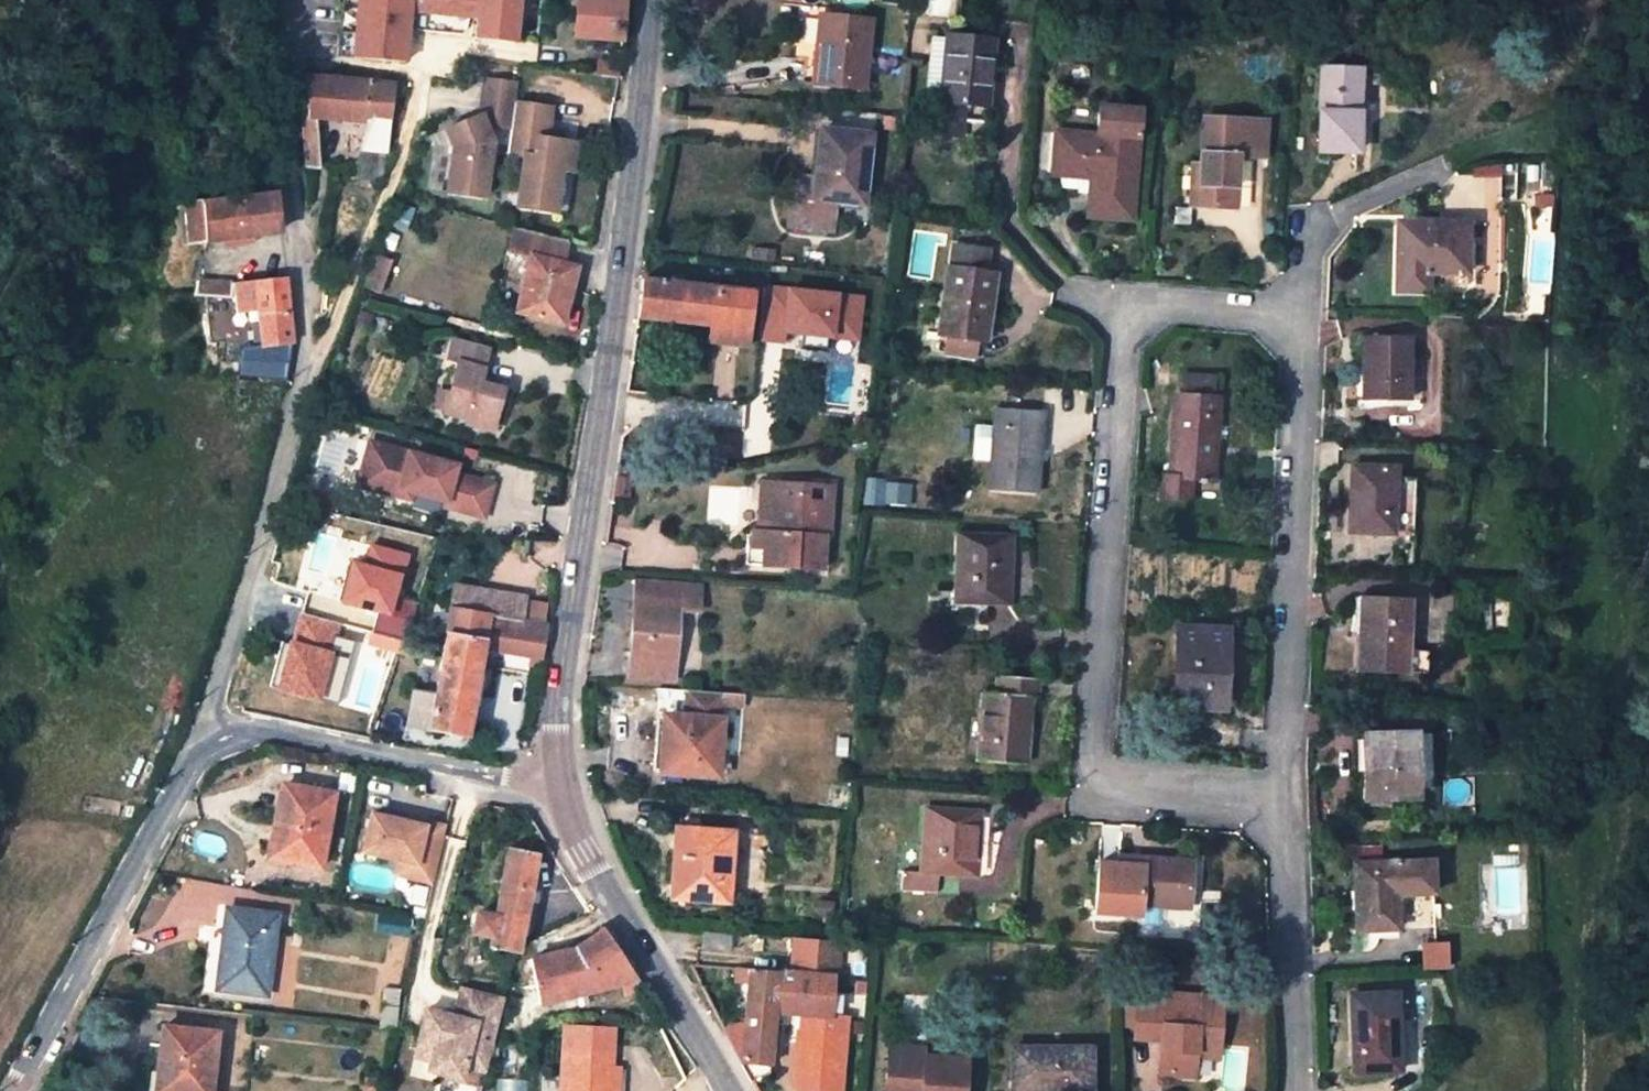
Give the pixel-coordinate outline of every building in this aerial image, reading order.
[(403,61),(407,10),(475,16),(474,37),(513,41),(514,35),(515,25),(516,13),(517,0),(357,0),(352,57),(403,61)] [(619,40),(622,0),(577,0),(576,8),(575,37),(619,40)] [(871,18),(820,13),(815,60),(812,83),(863,89),(871,18)] [(960,138),(963,104),(986,106),(994,40),(947,35),(946,39),(940,102),(937,136),(960,138)] [(927,100),(940,102),(946,39),(933,38),(927,100)] [(802,82),(812,83),(815,60),(804,58),(802,82)] [(1358,69),(1320,67),(1318,150),(1356,150),(1358,69)] [(305,167),(317,169),(312,119),(362,123),(363,114),(369,115),(359,152),(384,155),(391,99),(392,86),(303,78),(303,118),(300,118),(305,167)] [(446,192),(485,198),(496,126),(512,129),(516,104),(519,84),(503,82),(486,80),(481,116),(446,129),(453,147),(446,192)] [(508,155),(524,157),(516,208),(554,214),(561,173),(572,174),(577,146),(562,143),(547,141),(548,133),(552,110),(516,104),(512,129),(508,155)] [(1132,220),(1137,137),(1139,107),(1097,104),(1095,133),(1055,130),(1051,175),(1062,176),(1090,178),(1089,193),(1087,217),(1132,220)] [(1267,121),(1203,118),(1202,165),(1191,164),(1189,205),(1234,207),(1236,156),(1265,157),(1267,121)] [(829,229),(833,201),(861,205),(869,133),(821,127),(816,178),(792,175),(786,224),(829,229)] [(547,141),(562,143),(564,135),(548,133),(547,141)] [(382,183),(384,155),(359,152),(357,158),(355,180),(382,183)] [(1501,211),(1501,167),(1475,166),(1475,210),(1501,211)] [(1075,192),(1089,193),(1090,178),(1062,176),(1060,188),(1075,188),(1075,192)] [(276,191),(201,203),(207,240),(237,235),(280,229),(276,191)] [(1466,286),(1469,223),(1397,222),(1396,291),(1427,292),(1428,285),(1466,286)] [(506,252),(528,257),(523,278),(532,280),(523,315),(561,324),(574,268),(560,265),(566,241),(511,227),(506,252)] [(200,268),(233,271),(237,235),(207,240),(200,268)] [(948,267),(938,333),(940,333),(941,333),(938,350),(979,357),(982,340),(985,340),(994,274),(983,273),(984,264),(986,251),(953,246),(950,267),(948,267)] [(377,255),(364,289),(379,295),(393,261),(377,255)] [(983,273),(994,274),(995,265),(984,264),(983,273)] [(233,271),(200,268),(194,295),(230,298),(231,283),(233,271)] [(293,340),(286,276),(233,283),(236,311),(258,308),(263,344),(293,340)] [(746,347),(777,348),(781,289),(753,285),(751,291),(640,278),(636,316),(709,325),(705,371),(743,376),(746,347)] [(51,315),(68,317),(69,301),(52,300),(51,315)] [(198,302),(193,334),(223,338),(228,307),(198,302)] [(1410,336),(1363,336),(1363,401),(1408,401),(1410,336)] [(487,351),(450,340),(444,360),(455,364),(448,393),(435,389),(430,410),(440,412),(441,414),(465,421),(464,424),(491,431),(502,390),(472,382),(476,369),(482,371),(487,351)] [(341,364),(343,355),(335,353),(332,362),(341,364)] [(1181,375),(1180,393),(1215,396),(1215,378),(1181,375)] [(1174,393),(1172,460),(1171,476),(1162,475),(1161,497),(1178,498),(1190,498),(1191,478),(1215,480),(1215,471),(1220,397),(1215,396),(1180,393),(1174,393)] [(1043,411),(994,408),(993,416),(992,448),(990,491),(1037,494),(1040,460),(1031,460),(1031,451),(1040,451),(1043,411)] [(978,446),(992,448),(993,416),(980,426),(978,446)] [(367,443),(361,466),(368,468),(376,481),(374,487),(399,494),(400,490),(411,493),(445,502),(444,507),(483,517),(492,485),(453,475),(455,466),(367,443)] [(1040,460),(1040,451),(1031,451),(1031,460),(1040,460)] [(409,500),(411,493),(400,490),(399,494),(374,487),(376,481),(368,468),(361,466),(356,486),(409,500)] [(1396,469),(1351,467),(1348,532),(1393,534),(1396,469)] [(769,509),(770,486),(761,485),(759,508),(769,509)] [(828,530),(829,509),(799,507),(800,488),(770,486),(769,509),(759,508),(758,522),(753,521),(752,539),(749,567),(820,573),(823,530),(828,530)] [(799,507),(829,509),(831,491),(800,488),(799,507)] [(1012,536),(957,534),(955,602),(1009,604),(1012,536)] [(743,539),(741,566),(749,567),(752,539),(743,539)] [(307,585),(351,594),(357,563),(314,555),(307,585)] [(637,578),(628,676),(672,680),(678,610),(697,611),(699,584),(637,578)] [(296,646),(291,669),(330,676),(326,701),(343,705),(350,671),(336,668),(351,594),(307,585),(298,632),(296,646)] [(523,598),(454,586),(434,695),(412,692),(405,728),(464,738),(480,650),(540,660),(545,627),(519,622),(523,598)] [(1359,634),(1361,601),(1353,601),(1351,633),(1359,634)] [(1409,601),(1361,601),(1359,634),(1357,671),(1406,671),(1409,601)] [(1228,630),(1177,628),(1174,703),(1224,706),(1228,630)] [(296,646),(298,632),(288,629),(285,644),(296,646)] [(996,693),(984,692),(978,761),(1025,766),(1031,696),(1038,697),(1039,678),(997,674),(996,693)] [(685,718),(667,716),(666,732),(657,731),(654,733),(652,772),(715,775),(719,720),(719,708),(743,709),(743,696),(720,695),(687,692),(685,718)] [(1413,733),(1360,735),(1362,800),(1416,798),(1413,733)] [(331,795),(282,787),(270,861),(319,869),(331,795)] [(920,872),(901,871),(900,889),(934,891),(935,873),(974,875),(977,813),(923,811),(920,872)] [(432,880),(445,826),(424,821),(423,825),(370,812),(362,849),(400,858),(414,861),(411,875),(432,880)] [(730,833),(674,829),(669,899),(726,904),(730,833)] [(506,849),(493,918),(475,915),(472,932),(474,933),(491,935),(488,947),(515,953),(516,947),(534,854),(506,849)] [(1140,866),(1141,858),(1117,856),(1117,865),(1140,866)] [(396,872),(411,875),(414,861),(400,858),(396,872)] [(1117,865),(1097,863),(1094,912),(1137,916),(1138,905),(1138,898),(1161,900),(1161,907),(1186,909),(1190,862),(1141,858),(1140,866),(1117,865)] [(1394,862),(1352,863),(1353,890),(1356,890),(1356,910),(1354,910),(1354,929),(1396,927),(1395,894),(1432,894),(1431,861),(1394,862)] [(1138,905),(1161,907),(1161,900),(1138,898),(1138,905)] [(275,915),(225,909),(215,991),(265,997),(275,915)] [(571,952),(531,960),(538,996),(526,999),(528,1007),(599,988),(602,1002),(643,991),(601,929),(571,952)] [(728,952),(728,948),(730,947),(732,939),(728,939),(728,934),(702,932),(700,949),(728,952)] [(748,1080),(766,1071),(772,1013),(798,1014),(793,1087),(795,1090),(824,1090),(826,1061),(840,1062),(844,1017),(828,1016),(831,978),(836,978),(838,945),(836,945),(792,941),(790,975),(748,972),(738,1062),(748,1080)] [(1452,945),(1425,944),(1425,968),(1452,969),(1452,945)] [(429,1060),(426,1072),(459,1081),(463,1066),(484,1071),(503,997),(461,987),(451,1022),(440,1019),(442,1014),(425,1009),(416,1043),(432,1047),(429,1060)] [(398,989),(385,988),(380,1028),(394,1029),(398,989)] [(1220,997),(1136,991),(1134,1030),(1161,1032),(1160,1041),(1158,1075),(1193,1077),(1195,1057),(1215,1057),(1220,997)] [(1395,993),(1348,995),(1351,1073),(1399,1071),(1395,993)] [(162,1026),(155,1090),(209,1090),(215,1032),(162,1026)] [(611,1067),(613,1028),(565,1026),(562,1090),(620,1090),(620,1067),(611,1067)] [(1161,1032),(1134,1030),(1133,1039),(1160,1041),(1161,1032)] [(413,1056),(429,1060),(432,1047),(416,1043),(413,1056)] [(521,1071),(527,1045),(494,1044),(493,1069),(521,1071)] [(887,1047),(883,1090),(962,1090),(964,1061),(923,1057),(924,1050),(887,1047)] [(1011,1049),(1012,1090),(1089,1090),(1089,1048),(1011,1049)] [(824,1090),(837,1090),(840,1062),(826,1061),(824,1090)] [(364,1077),(362,1090),(380,1090),(381,1079),(364,1077)] [(504,1084),(482,1078),(479,1090),(502,1090),(504,1084)]
